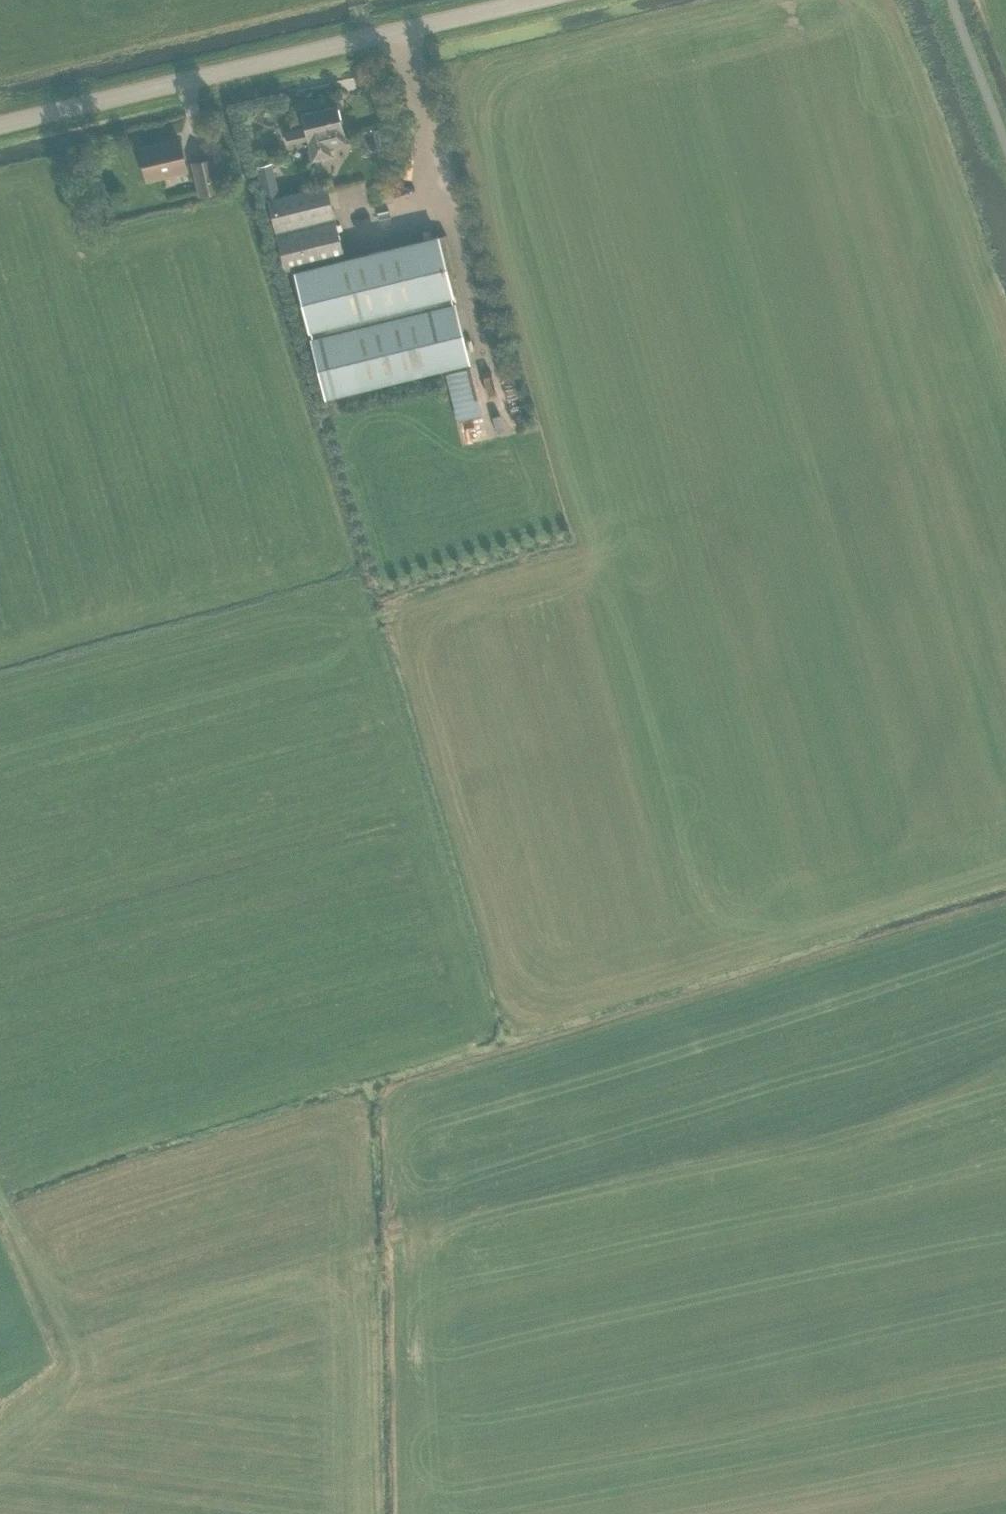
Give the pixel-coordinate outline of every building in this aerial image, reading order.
[(337,105),(302,113),(304,125),(283,130),(287,144),(308,139),(313,160),(332,155),(330,146),(346,142),(337,105)] [(140,147),(148,179),(187,170),(179,138),(140,147)] [(193,163),(200,194),(220,189),(213,158),(193,163)] [(272,163),(257,166),(264,199),(280,196),(278,186),(272,163)] [(268,200),(285,270),(342,256),(326,186),(268,200)] [(451,296),(453,295),(438,236),(294,271),(309,331),(311,330),(313,337),(311,337),(325,397),(469,361),(455,302),(453,303),(451,296)]
